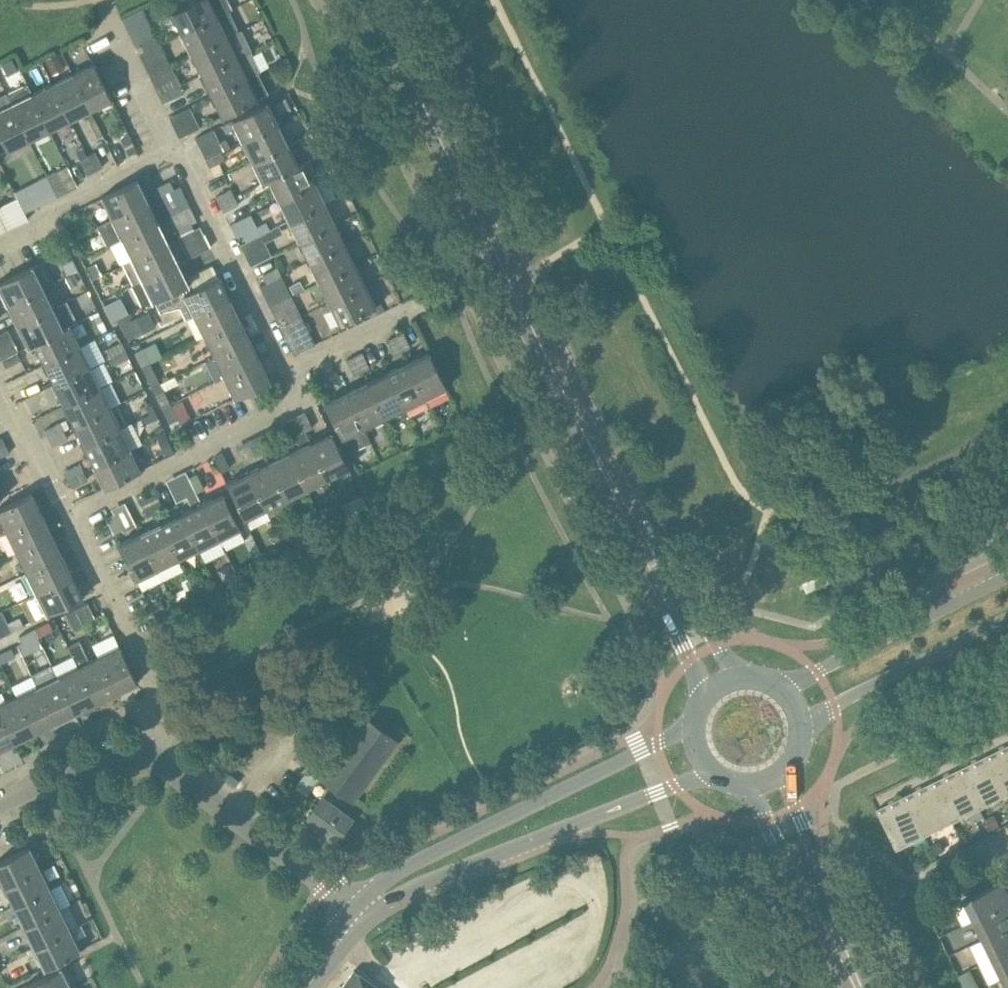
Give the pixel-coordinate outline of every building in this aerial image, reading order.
[(182,33),(217,15),(217,16),(232,9),(228,0),(195,0),(169,13),(169,14),(172,13),(182,33)] [(217,15),(182,33),(192,53),(227,36),(228,36),(239,31),(229,10),(232,9),(217,16),(217,15)] [(251,47),(242,29),(239,31),(228,36),(227,36),(192,53),(202,74),(237,56),(252,49),(251,47)] [(141,43),(145,51),(160,43),(156,36),(141,43)] [(139,54),(143,61),(164,51),(160,43),(145,51),(139,54)] [(262,70),(252,49),(237,56),(202,74),(212,94),(248,77),(258,72),(262,70)] [(94,63),(73,73),(90,109),(112,99),(94,63)] [(248,77),(212,94),(222,116),(258,98),(268,93),(258,72),(248,77)] [(70,119),(90,109),(73,73),(52,83),(70,119)] [(165,92),(180,84),(177,77),(161,84),(165,92)] [(11,104),(29,139),(49,129),(32,94),(32,93),(27,83),(7,93),(12,104),(11,104)] [(49,129),(70,119),(52,83),(32,93),(27,83),(32,93),(32,94),(49,129)] [(180,84),(165,92),(169,100),(184,92),(180,84)] [(242,140),(278,122),(268,102),(230,120),(230,121),(233,120),(242,140)] [(7,149),(9,152),(10,152),(9,149),(29,139),(11,104),(12,104),(11,103),(0,109),(0,152),(7,149)] [(200,127),(190,105),(169,116),(179,137),(200,127)] [(252,161),(288,143),(278,122),(242,140),(252,161)] [(137,150),(129,134),(121,138),(129,153),(137,150)] [(252,161),(263,182),(269,179),(298,164),(305,160),(311,157),(307,150),(301,137),(288,143),(252,161)] [(217,143),(202,151),(206,158),(221,151),(229,146),(226,139),(217,143)] [(317,145),(308,150),(311,157),(321,152),(317,145)] [(87,155),(95,170),(103,166),(96,151),(87,155)] [(225,159),(221,151),(206,158),(210,166),(225,159)] [(80,158),(87,174),(95,170),(87,155),(80,158)] [(269,179),(279,199),(315,182),(305,160),(298,164),(269,179)] [(55,171),(47,175),(54,190),(57,196),(65,192),(55,171)] [(49,200),(57,196),(54,190),(47,175),(39,178),(49,200)] [(112,218),(148,201),(138,179),(102,196),(112,218)] [(155,187),(159,195),(174,188),(170,180),(155,187)] [(289,219),(325,202),(315,182),(279,199),(289,219)] [(180,185),(174,188),(159,195),(163,203),(184,193),(180,185)] [(220,204),(235,196),(231,188),(216,196),(220,204)] [(235,196),(220,204),(224,211),(239,204),(235,196)] [(28,219),(17,197),(10,201),(13,207),(20,222),(28,219)] [(123,239),(158,221),(148,201),(112,218),(98,225),(108,246),(122,238),(123,239)] [(299,240),(335,222),(325,202),(289,219),(299,240)] [(168,242),(158,221),(123,239),(133,259),(168,242)] [(175,228),(179,236),(194,229),(190,221),(175,228)] [(269,229),(266,222),(243,233),(246,240),(261,233),(269,229)] [(309,260),(345,243),(335,222),(299,240),(309,260)] [(179,236),(183,244),(204,234),(200,226),(194,229),(179,236)] [(265,241),(261,233),(246,240),(250,249),(265,241)] [(143,279),(178,262),(168,242),(133,259),(143,279)] [(355,264),(345,243),(309,260),(319,281),(355,264)] [(44,260),(0,281),(0,289),(7,304),(43,286),(55,281),(44,260)] [(96,262),(87,266),(93,278),(101,274),(96,262)] [(154,300),(187,284),(190,290),(202,285),(198,277),(188,282),(178,262),(143,279),(153,300),(154,300)] [(355,264),(319,281),(329,302),(365,284),(355,264)] [(263,274),(266,281),(281,274),(278,267),(263,274)] [(74,273),(67,277),(70,284),(78,280),(74,273)] [(281,274),(266,281),(266,282),(260,285),(264,293),(285,282),(281,274)] [(189,304),(195,315),(230,298),(220,276),(209,281),(202,285),(190,290),(187,284),(154,300),(160,312),(189,304)] [(300,280),(290,285),(294,294),(304,288),(300,280)] [(329,302),(340,323),(368,309),(371,317),(385,310),(381,303),(376,306),(365,284),(329,302)] [(7,304),(18,324),(53,307),(43,287),(43,286),(7,304)] [(205,336),(240,318),(230,298),(195,315),(205,336)] [(18,324),(28,345),(70,325),(70,324),(77,320),(67,300),(53,307),(18,324)] [(104,307),(111,321),(121,316),(113,302),(104,307)] [(283,315),(286,323),(302,315),(298,308),(283,315)] [(136,317),(131,319),(128,313),(118,318),(128,340),(143,332),(136,317)] [(308,329),(302,315),(286,323),(280,326),(294,354),(315,344),(308,329)] [(250,338),(240,318),(205,336),(215,356),(250,338)] [(44,363),(80,346),(70,325),(28,345),(28,346),(35,343),(44,363)] [(395,335),(402,350),(410,347),(403,331),(395,335)] [(395,354),(402,350),(395,335),(387,339),(395,354)] [(225,376),(260,359),(250,338),(215,356),(225,376)] [(110,356),(124,349),(120,341),(106,348),(110,356)] [(142,366),(150,362),(163,355),(156,341),(135,352),(142,366)] [(2,359),(17,351),(13,343),(0,350),(0,354),(2,359)] [(80,346),(44,363),(54,383),(90,366),(80,346)] [(128,357),(124,349),(110,356),(114,364),(128,357)] [(428,352),(408,362),(425,398),(446,387),(428,349),(427,349),(428,352)] [(21,359),(17,351),(2,359),(6,366),(21,359)] [(354,355),(361,371),(369,367),(362,351),(354,355)] [(361,371),(354,355),(346,359),(354,374),(361,371)] [(270,379),(260,359),(225,376),(235,398),(273,379),(273,378),(270,379)] [(150,362),(142,366),(150,381),(157,377),(150,362)] [(387,371),(405,407),(425,398),(408,362),(387,371)] [(54,383),(64,404),(100,386),(90,366),(54,383)] [(405,407),(387,371),(367,382),(384,417),(405,407)] [(327,387),(320,372),(312,376),(319,391),(327,387)] [(364,427),(384,417),(367,382),(347,391),(364,427)] [(100,386),(64,404),(74,424),(110,407),(100,386)] [(162,407),(170,403),(163,389),(155,393),(162,407)] [(347,391),(325,402),(342,438),(343,437),(349,451),(370,440),(364,427),(347,391)] [(178,418),(170,403),(162,407),(170,422),(178,418)] [(84,445),(120,427),(110,407),(74,424),(84,445)] [(305,412),(297,415),(305,431),(312,427),(305,412)] [(297,434),(305,431),(297,415),(289,419),(297,434)] [(45,429),(48,436),(63,429),(60,422),(45,429)] [(130,448),(120,427),(84,445),(94,465),(130,448)] [(63,429),(48,436),(53,445),(68,438),(63,429)] [(330,432),(310,441),(327,477),(348,466),(330,429),(329,429),(330,432)] [(159,435),(169,455),(176,452),(166,432),(159,435)] [(256,435),(264,451),(272,447),(264,432),(256,435)] [(264,451),(256,435),(249,439),(256,454),(264,451)] [(327,477),(310,441),(289,452),(307,487),(327,477)] [(0,447),(0,456),(10,452),(6,444),(0,447)] [(141,469),(130,448),(94,465),(105,487),(141,469)] [(230,467),(222,452),(215,456),(222,471),(230,467)] [(269,461),(286,497),(307,487),(289,452),(269,461)] [(286,497),(269,461),(249,471),(266,507),(286,497)] [(65,471),(69,478),(84,470),(80,463),(65,471)] [(88,479),(84,470),(69,478),(73,486),(88,479)] [(226,551),(220,538),(202,503),(197,492),(189,476),(186,470),(178,474),(194,506),(182,512),(199,548),(205,561),(226,551)] [(266,507),(249,471),(227,482),(230,489),(243,515),(244,517),(266,507)] [(204,488),(197,473),(189,476),(197,492),(204,488)] [(230,489),(223,492),(236,519),(243,515),(230,489)] [(202,503),(220,538),(241,528),(236,519),(223,492),(222,490),(221,490),(222,493),(202,503)] [(7,531),(42,514),(32,492),(14,501),(0,508),(0,532),(1,534),(7,531)] [(148,496),(156,512),(163,508),(156,493),(148,496)] [(148,516),(156,512),(148,496),(140,500),(148,516)] [(341,517),(334,504),(321,511),(327,524),(341,517)] [(179,558),(199,548),(182,512),(161,522),(179,558)] [(122,528),(114,513),(106,517),(114,532),(122,528)] [(42,514),(7,531),(17,551),(52,534),(42,514)] [(141,533),(158,568),(179,558),(161,522),(141,533)] [(137,579),(158,568),(141,533),(119,543),(137,579)] [(63,555),(52,534),(17,551),(27,572),(63,555)] [(37,592),(72,575),(63,555),(27,572),(37,592)] [(803,581),(806,590),(828,581),(825,572),(803,581)] [(72,575),(37,592),(48,613),(85,595),(85,594),(82,595),(72,575)] [(194,589),(188,577),(181,581),(185,588),(175,593),(178,601),(196,593),(194,589)] [(161,600),(150,605),(154,613),(165,608),(161,600)] [(74,608),(82,623),(90,619),(82,604),(74,608)] [(82,623),(74,608),(67,612),(74,627),(82,623)] [(2,609),(0,610),(0,637),(13,631),(2,609)] [(34,628),(38,636),(52,628),(48,620),(34,628)] [(23,643),(38,636),(34,628),(19,635),(23,643)] [(78,666),(96,701),(116,692),(98,656),(90,660),(80,640),(68,645),(78,666)] [(120,646),(98,656),(116,692),(137,681),(120,646)] [(15,655),(11,647),(0,653),(0,662),(15,655)] [(78,666),(58,676),(75,712),(96,701),(78,666)] [(75,712),(58,676),(37,686),(54,722),(75,712)] [(16,697),(34,732),(54,722),(37,686),(16,697)] [(16,697),(0,704),(0,714),(14,742),(34,732),(16,697)] [(14,742),(0,714),(0,749),(14,742)] [(395,739),(364,716),(321,775),(333,784),(323,797),(322,796),(307,817),(335,838),(351,817),(340,809),(349,796),(351,798),(395,739)] [(1007,792),(1007,790),(1007,751),(992,758),(990,754),(989,754),(1007,792)] [(989,754),(982,758),(984,762),(964,772),(980,804),(991,798),(993,802),(1007,795),(1007,792),(989,754)] [(956,776),(937,786),(952,817),(964,812),(966,816),(982,808),(980,804),(964,772),(962,768),(954,771),(956,776)] [(909,799),(925,831),(936,825),(938,829),(954,821),(952,817),(937,786),(936,786),(934,781),(926,785),(929,789),(909,799)] [(925,831),(909,799),(907,795),(899,798),(901,803),(881,813),(879,808),(878,809),(898,849),(899,849),(897,844),(908,839),(910,843),(926,835),(924,831),(925,831)] [(986,818),(992,829),(1001,825),(995,814),(986,818)] [(976,840),(970,827),(959,832),(966,845),(976,840)] [(931,845),(936,854),(944,850),(940,841),(931,845)] [(40,867),(29,846),(0,860),(0,877),(4,885),(40,867)] [(50,887),(40,867),(4,885),(14,905),(50,887)] [(1007,903),(1007,888),(1004,880),(964,900),(974,920),(1007,903)] [(60,908),(50,887),(14,905),(24,926),(60,908)] [(983,939),(1007,927),(1007,903),(974,920),(983,939)] [(34,947),(70,929),(60,908),(24,926),(34,947)] [(993,959),(1007,951),(1007,927),(983,939),(993,959)] [(70,929),(34,947),(44,967),(81,950),(70,929)] [(1002,978),(1007,976),(1007,951),(993,959),(1002,978)] [(27,987),(72,987),(62,967),(23,986),(24,987),(26,986),(27,987)] [(354,970),(341,987),(379,987),(354,970)] [(976,978),(964,984),(966,987),(981,987),(976,978)]
